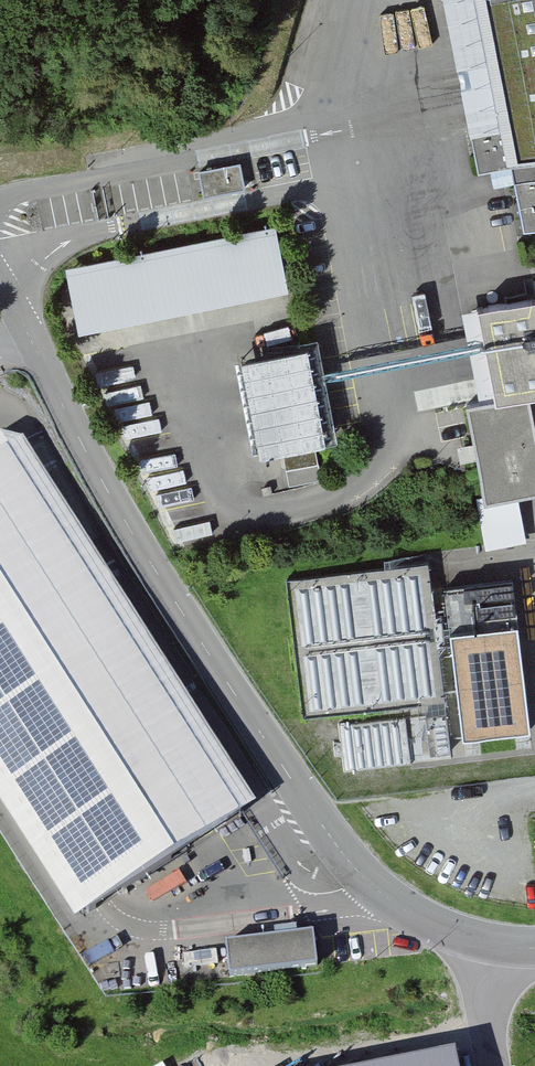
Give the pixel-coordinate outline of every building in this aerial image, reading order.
[(479,169),(510,164),(525,229),(534,227),(534,0),(447,0),(479,169)] [(244,167),(203,169),(204,194),(245,192),(244,167)] [(80,326),(286,287),(275,228),(69,266),(80,326)] [(487,309),(505,401),(470,408),(485,497),(534,488),(534,299),(487,309)] [(318,343),(239,358),(257,453),(336,438),(318,343)] [(20,435),(0,447),(0,794),(77,916),(118,890),(253,805),(20,435)] [(429,573),(301,587),(315,716),(443,702),(429,573)] [(531,728),(514,581),(445,589),(463,736),(531,728)] [(331,927),(239,934),(242,970),(334,963),(331,927)] [(455,1054),(396,1065),(458,1065),(455,1054)]
